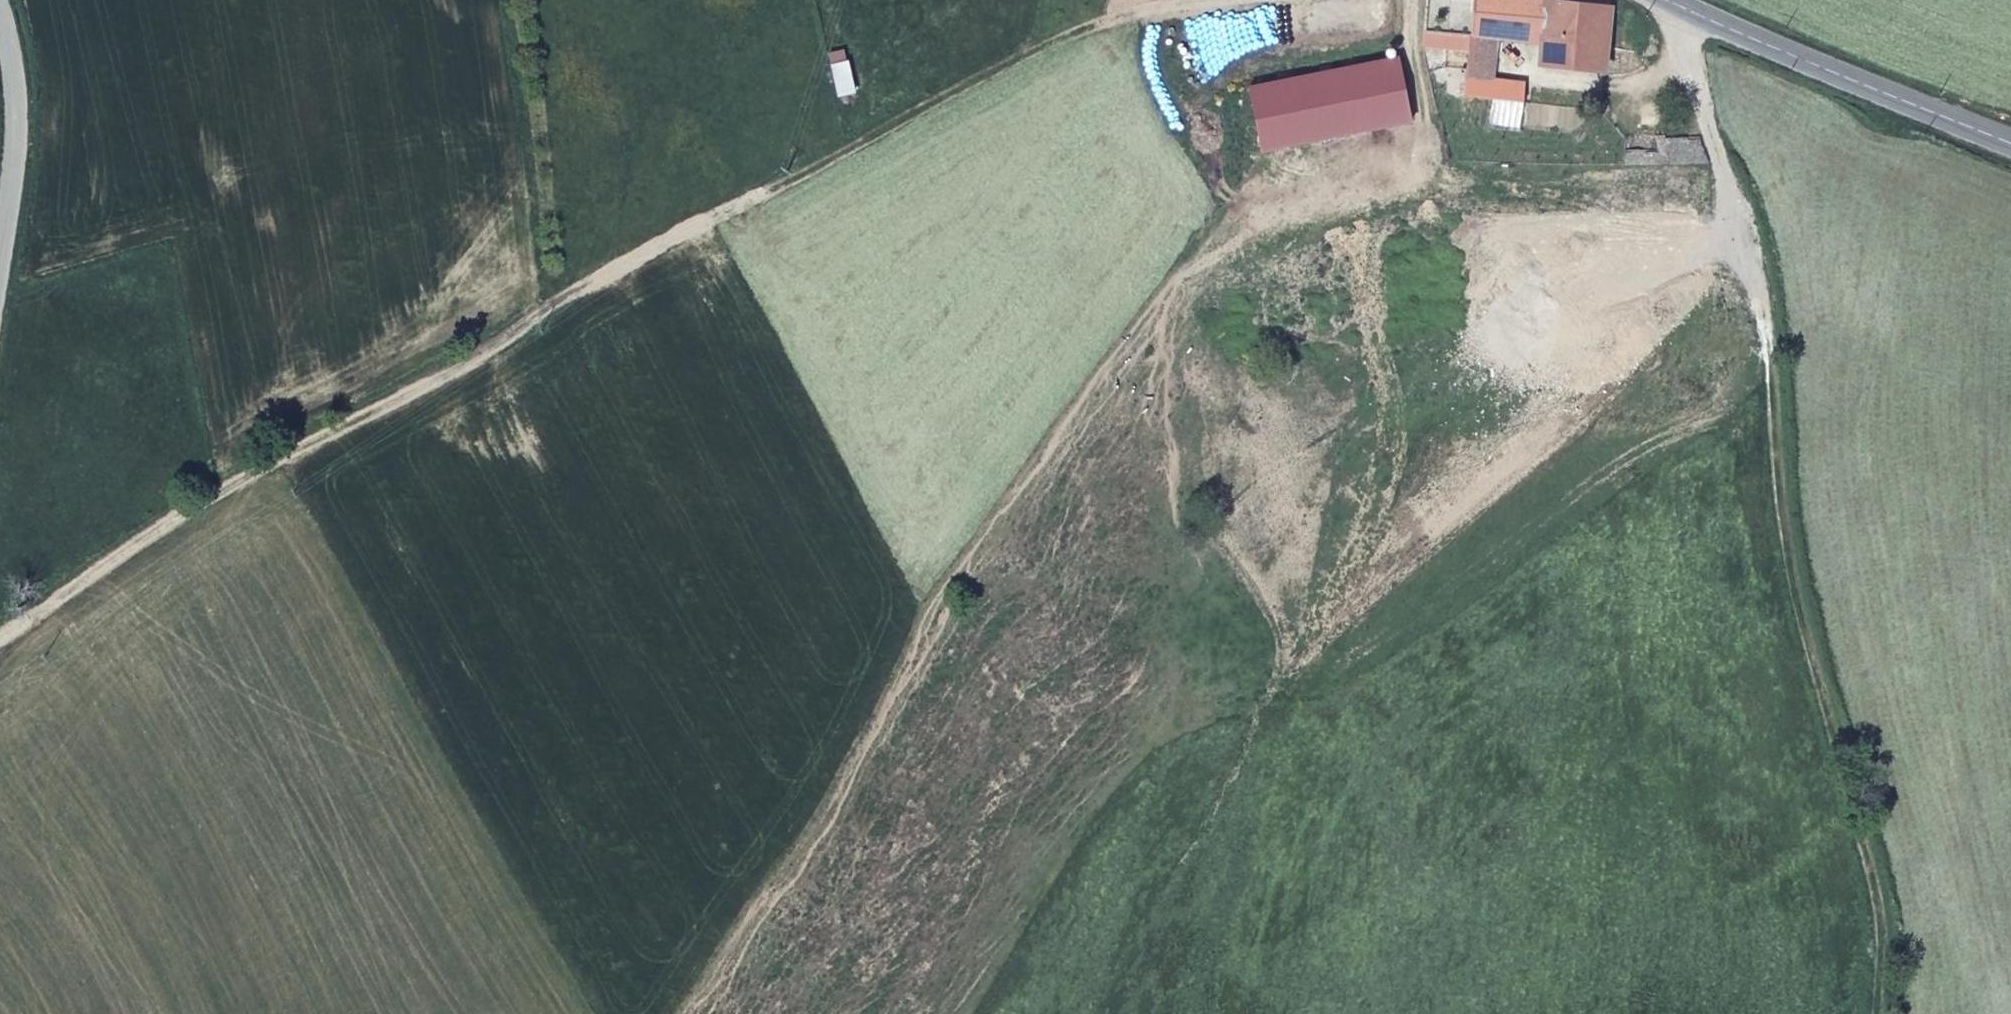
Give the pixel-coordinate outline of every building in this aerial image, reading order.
[(1546,0),(1476,0),(1475,39),(1544,42),(1546,0)] [(1609,4),(1549,0),(1546,0),(1544,42),(1544,71),(1606,74),(1609,4)] [(1398,55),(1248,90),(1264,157),(1413,121),(1398,55)] [(1523,100),(1525,80),(1473,77),(1473,81),(1467,81),(1467,98),(1523,100)]
